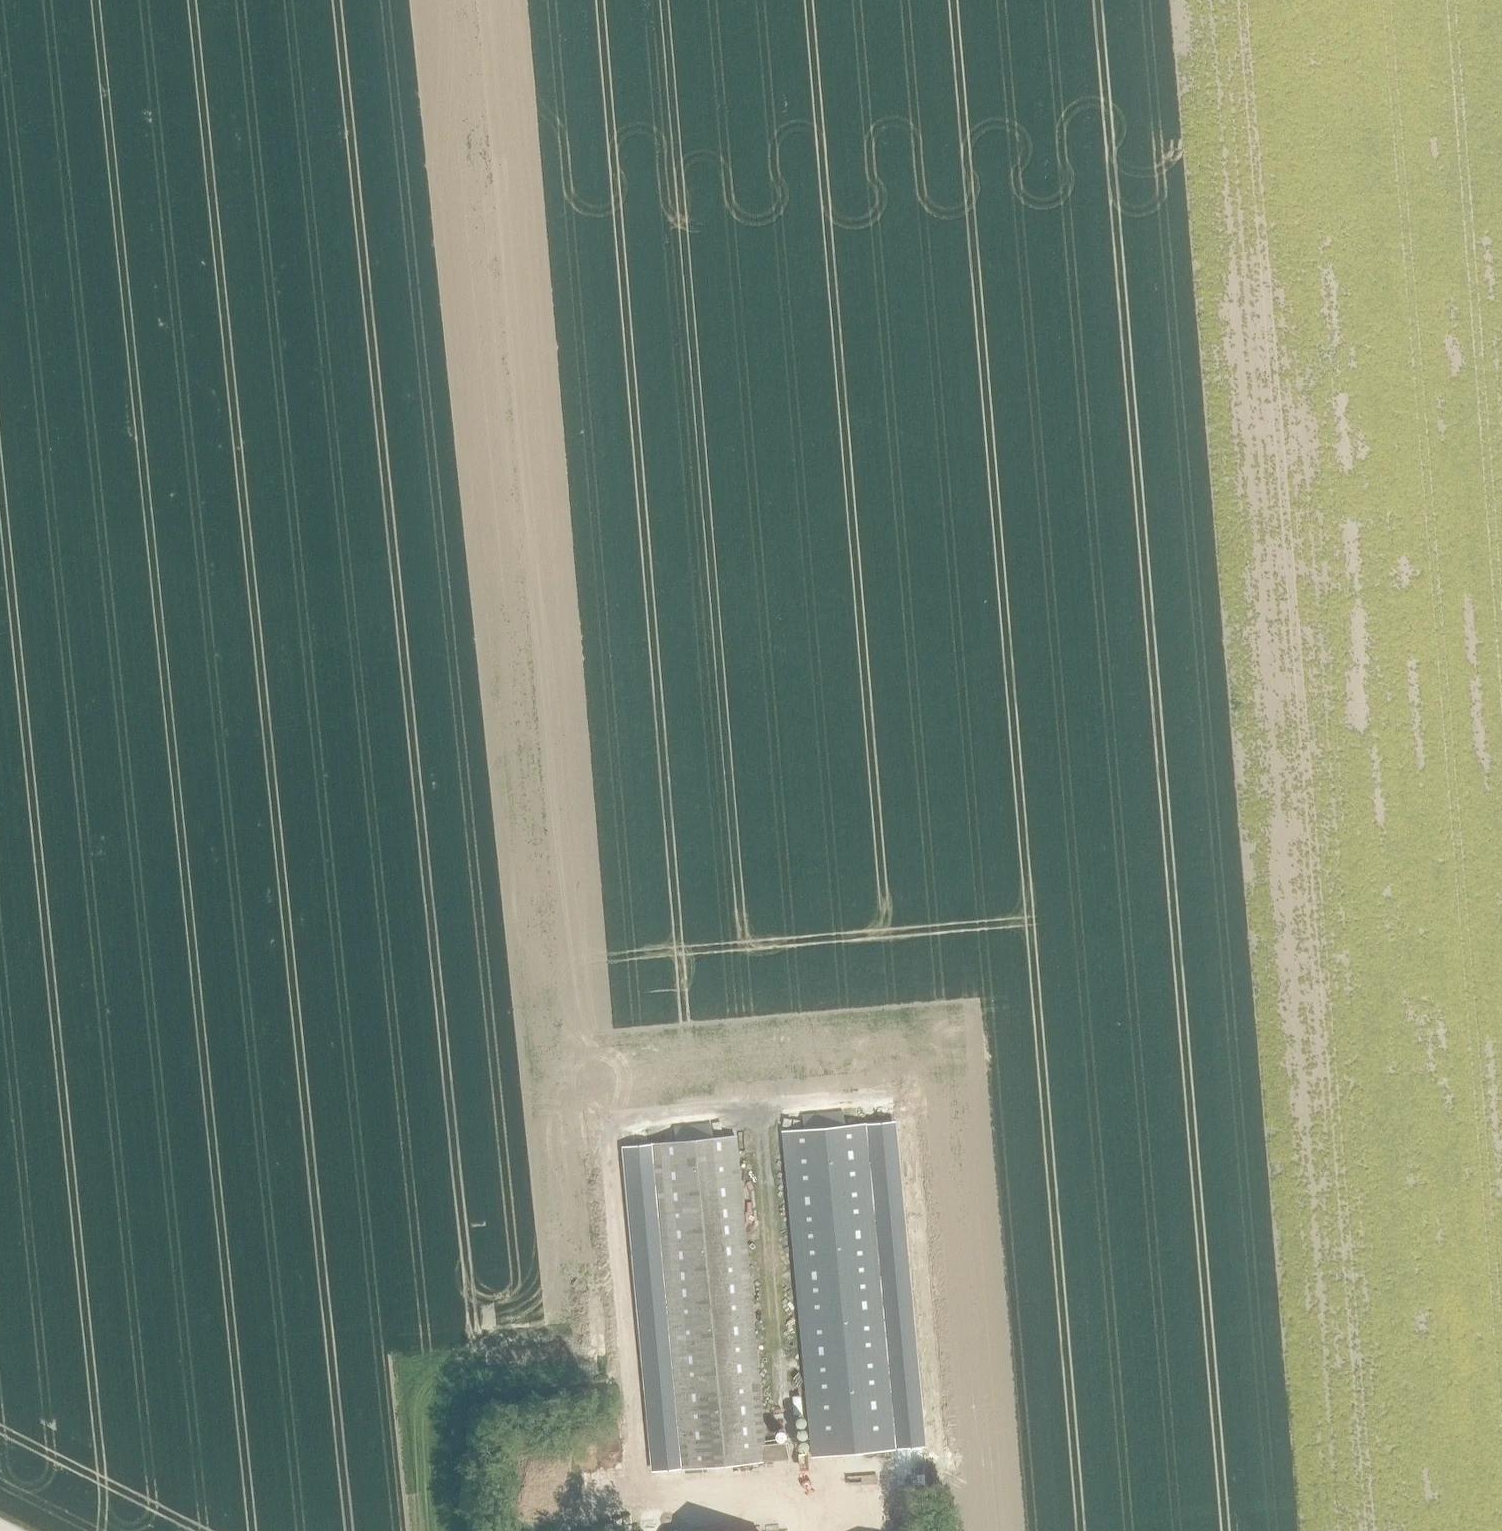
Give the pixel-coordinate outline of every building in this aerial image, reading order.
[(811,1457),(896,1450),(867,1124),(845,1126),(843,1112),(803,1115),(805,1129),(782,1131),(811,1457)] [(895,1121),(867,1124),(896,1450),(926,1447),(895,1121)] [(761,1443),(733,1133),(648,1141),(648,1143),(678,1469),(786,1459),(785,1441),(761,1443)] [(678,1469),(648,1143),(622,1145),(651,1472),(678,1470),(678,1469)]
